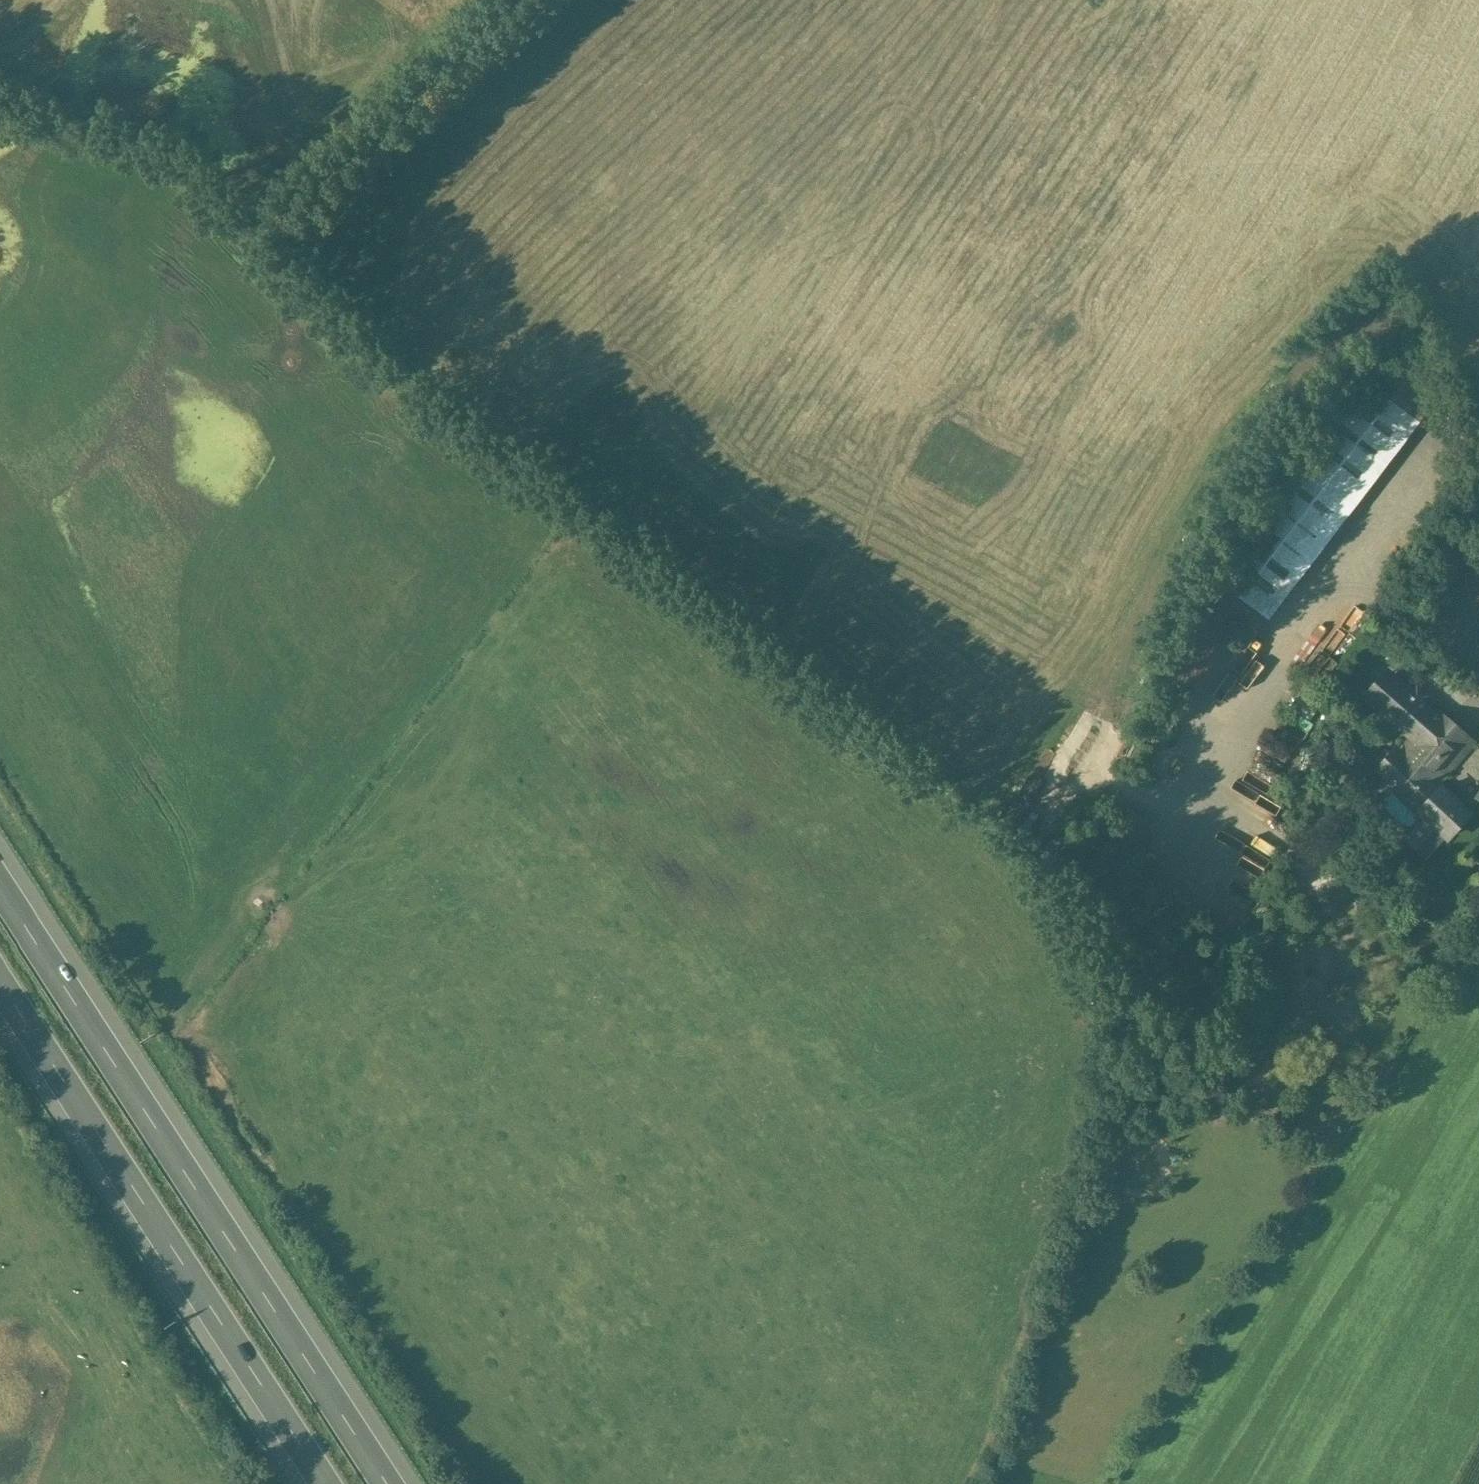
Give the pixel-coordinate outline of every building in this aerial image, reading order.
[(1353,390),(1217,569),(1265,605),(1401,426),(1353,390)] [(1229,596),(1211,588),(1202,607),(1219,615),(1229,596)] [(1275,605),(1237,663),(1260,678),(1298,620),(1275,605)] [(1400,684),(1379,708),(1413,738),(1434,713),(1421,702),(1426,696),(1417,688),(1412,694),(1400,684)] [(1413,738),(1399,756),(1395,752),(1380,768),(1422,808),(1420,810),(1429,819),(1418,831),(1418,832),(1417,834),(1420,837),(1422,835),(1433,845),(1445,833),(1449,837),(1469,816),(1437,785),(1472,743),(1447,721),(1446,722),(1436,711),(1434,713),(1413,738)] [(1262,744),(1236,796),(1256,806),(1283,754),(1262,744)]
